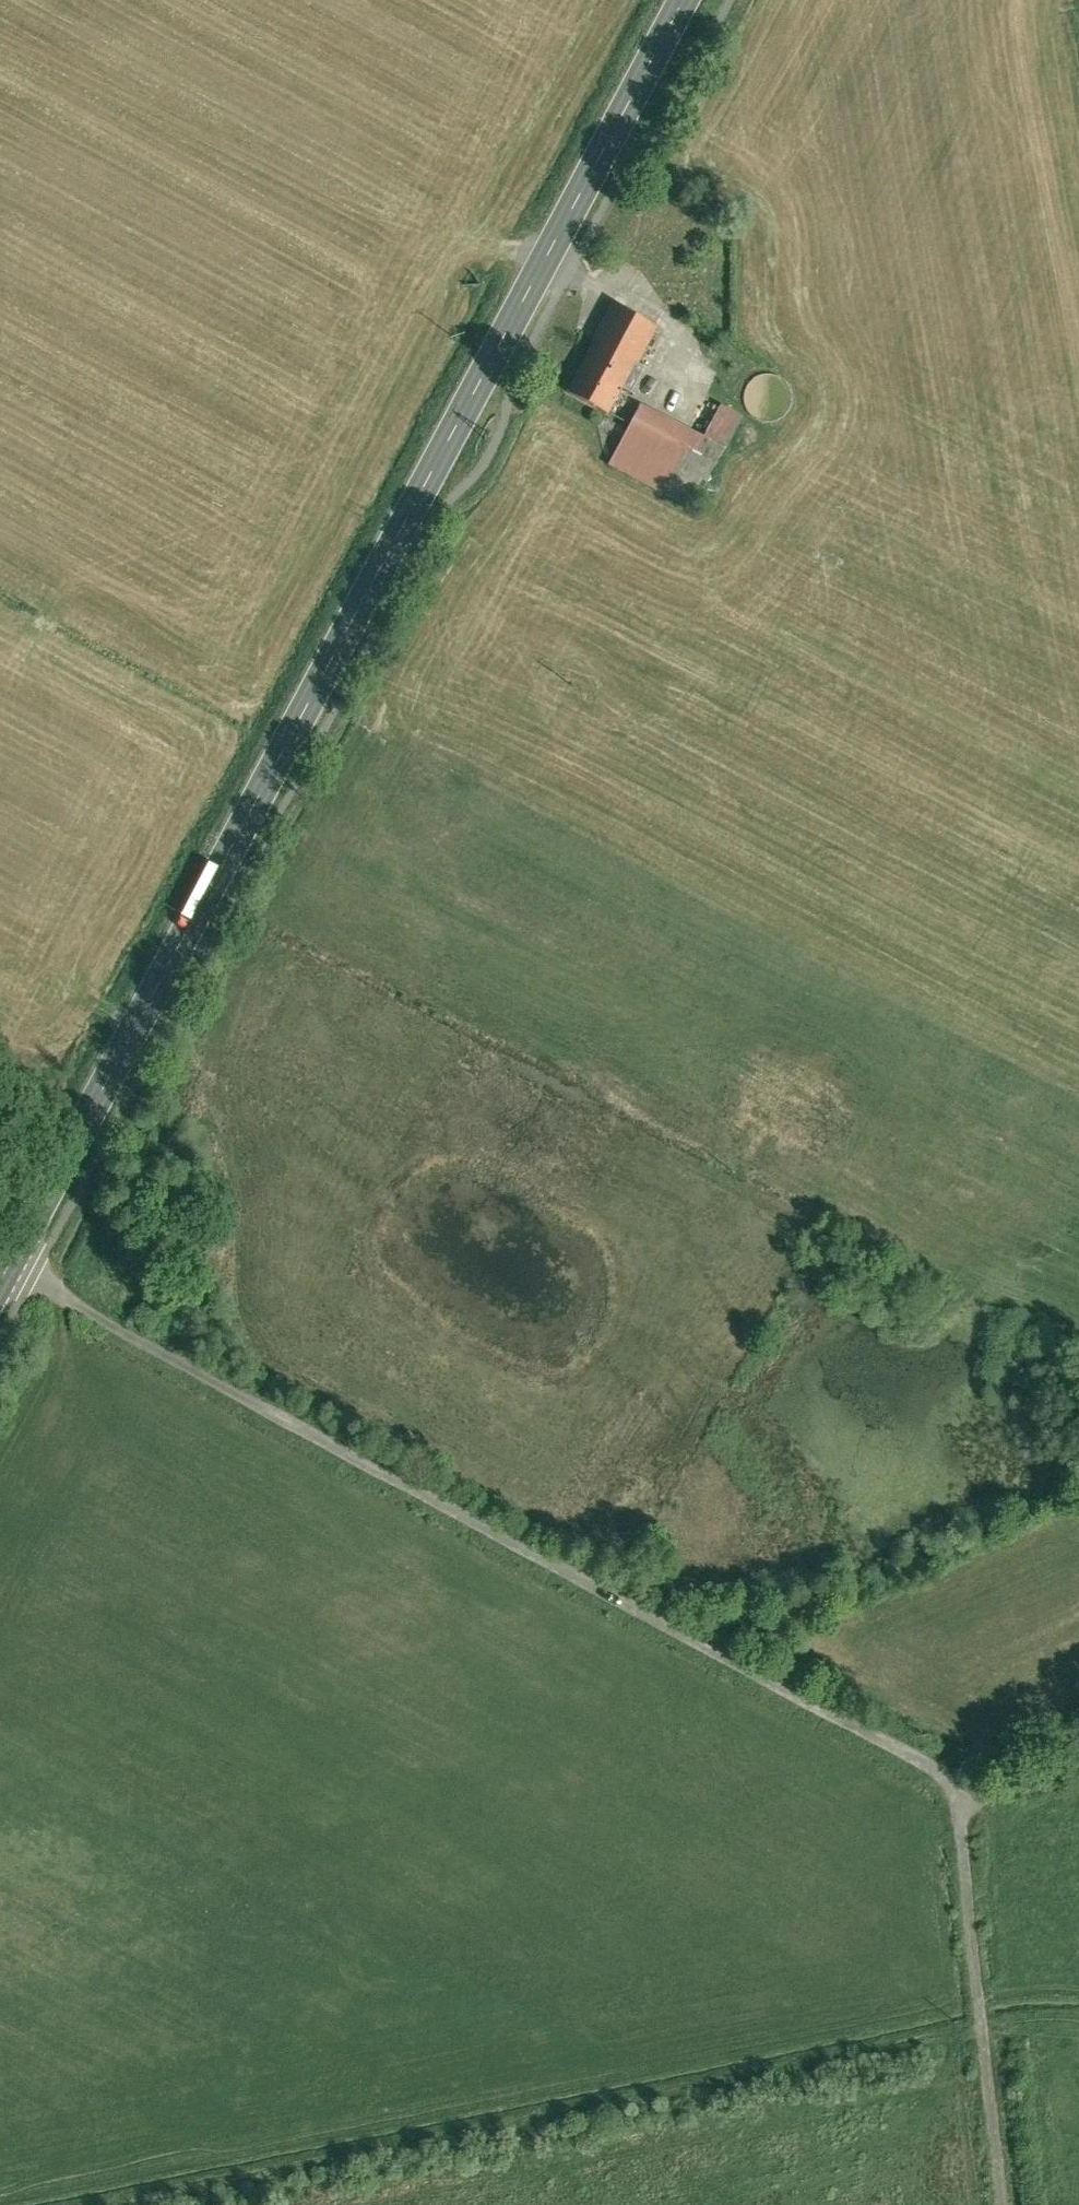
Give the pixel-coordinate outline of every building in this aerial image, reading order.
[(658,325),(615,302),(569,388),(612,411),(658,325)] [(707,435),(645,402),(611,467),(666,496),(692,445),(718,459),(743,413),(732,407),(724,403),(707,435)]
